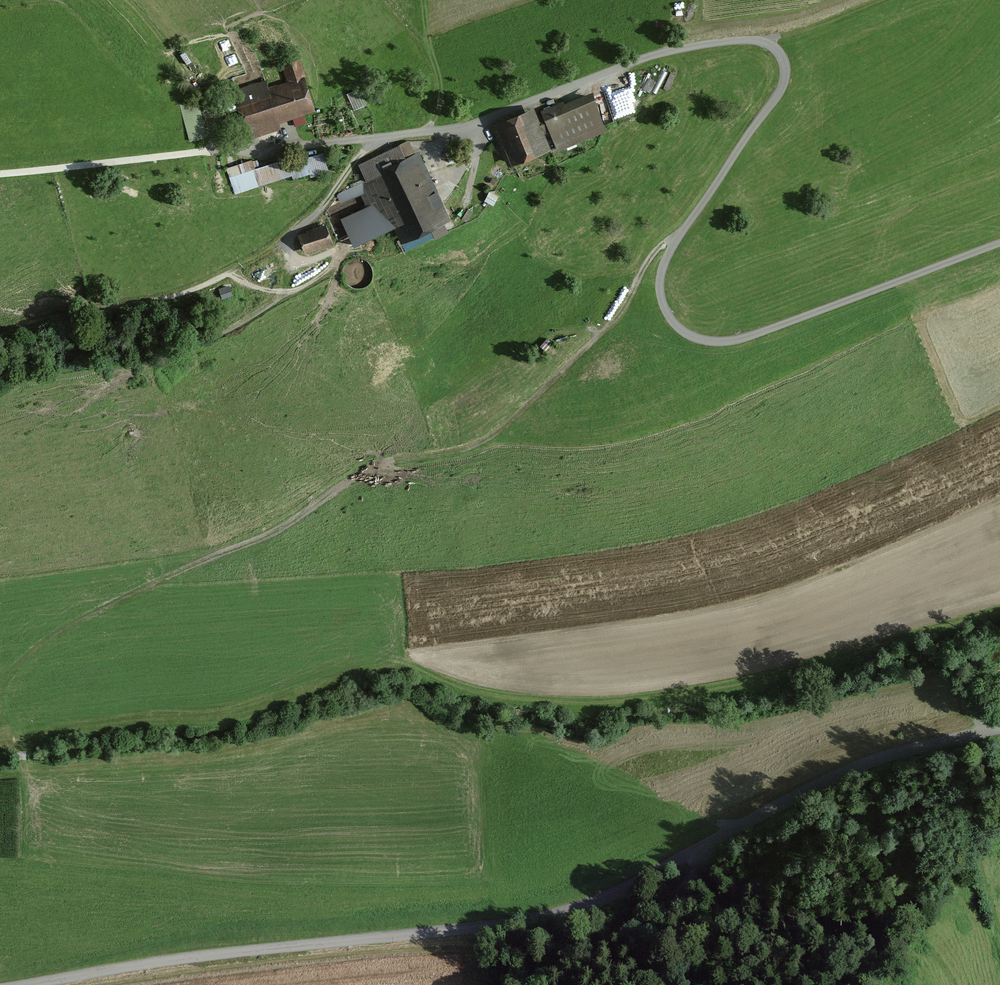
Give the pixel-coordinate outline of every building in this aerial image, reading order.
[(306,62),(287,68),(293,86),(244,103),(257,140),(325,117),(306,62)] [(597,97),(552,118),(568,152),(613,131),(597,97)] [(557,154),(538,116),(499,135),(518,173),(557,154)] [(415,142),(364,170),(373,186),(364,192),(388,235),(399,229),(410,250),(459,223),(415,142)] [(257,166),(230,174),(239,204),(333,177),(328,160),(261,179),(257,166)] [(334,231),(306,240),(312,258),(339,250),(334,231)] [(234,293),(226,296),(229,305),(238,302),(234,293)]
